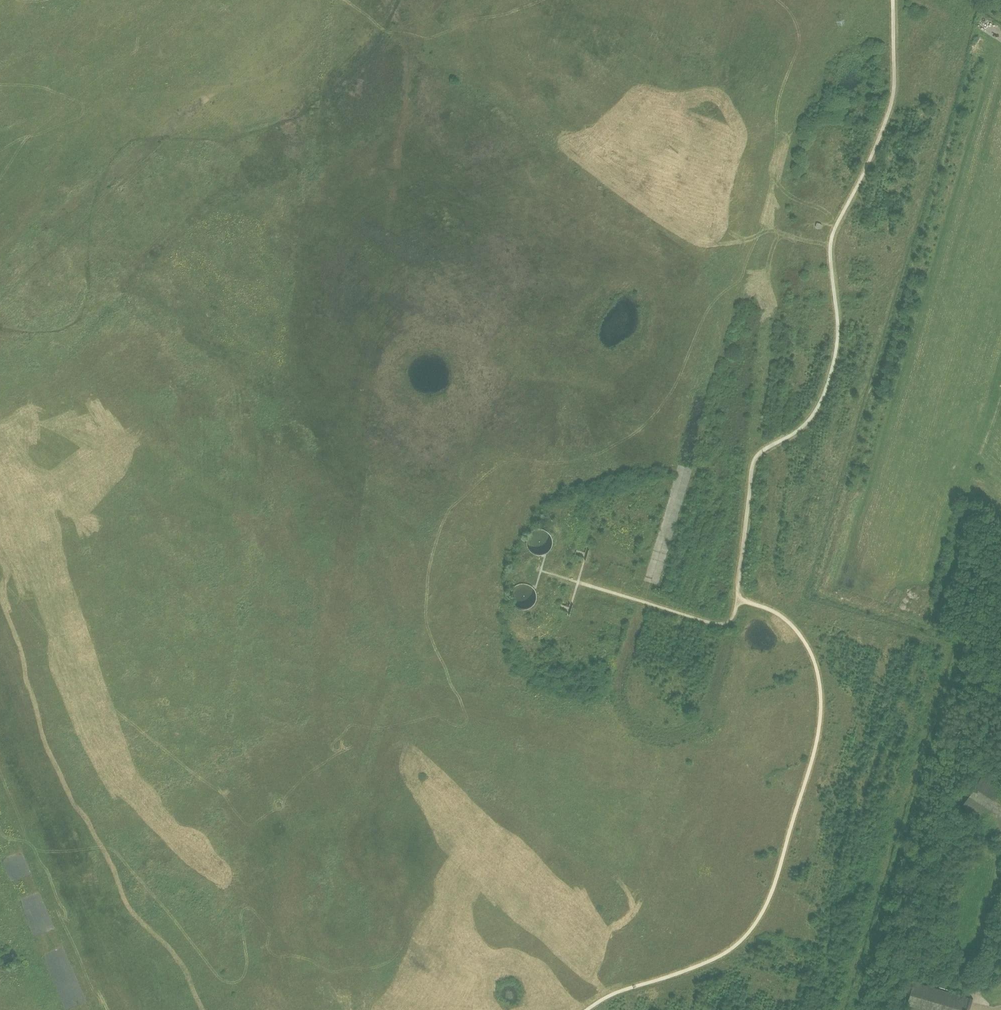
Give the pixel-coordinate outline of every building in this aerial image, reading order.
[(979,780),(976,784),(971,781),(970,782),(962,793),(968,797),(962,805),(1000,831),(1000,789),(982,776),(979,780)] [(900,1003),(907,1005),(905,1009),(970,1009),(973,998),(970,997),(966,996),(914,981),(913,985),(912,986),(911,991),(904,989),(904,990),(902,996),(901,1002),(900,1003)]
